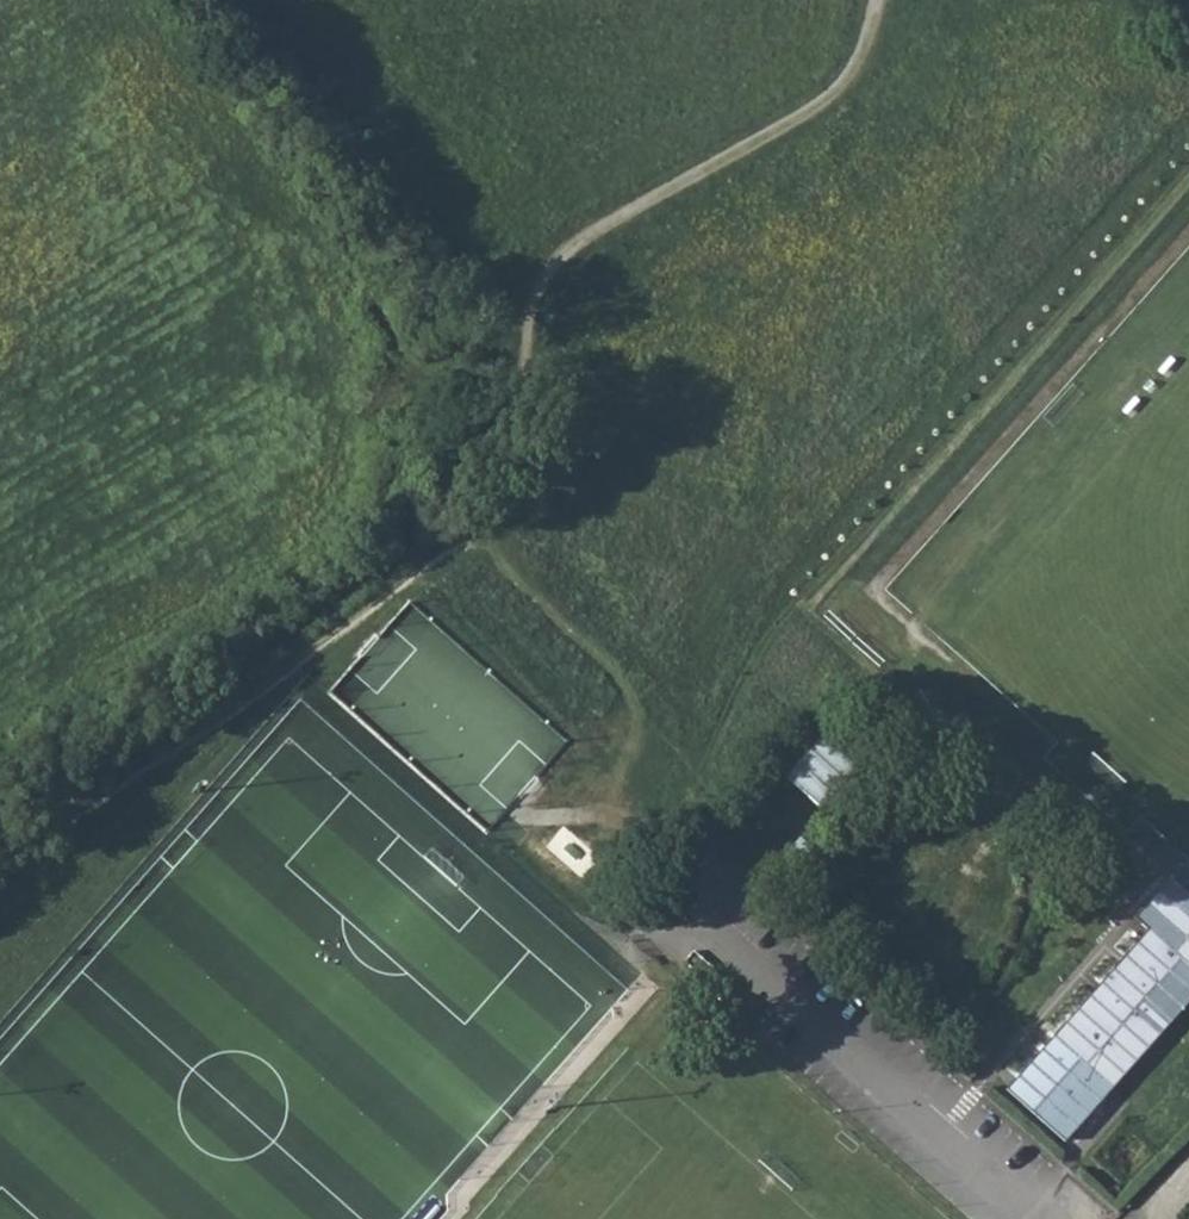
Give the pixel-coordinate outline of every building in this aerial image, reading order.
[(785,779),(820,809),(856,768),(822,738),(785,779)] [(801,842),(785,861),(797,871),(814,852),(801,842)] [(1188,914),(1188,893),(1173,879),(1162,890),(1185,910),(1188,914)] [(1162,890),(1138,919),(1152,932),(1059,1038),(1117,1089),(1188,1008),(1188,914),(1185,910),(1162,890)]
